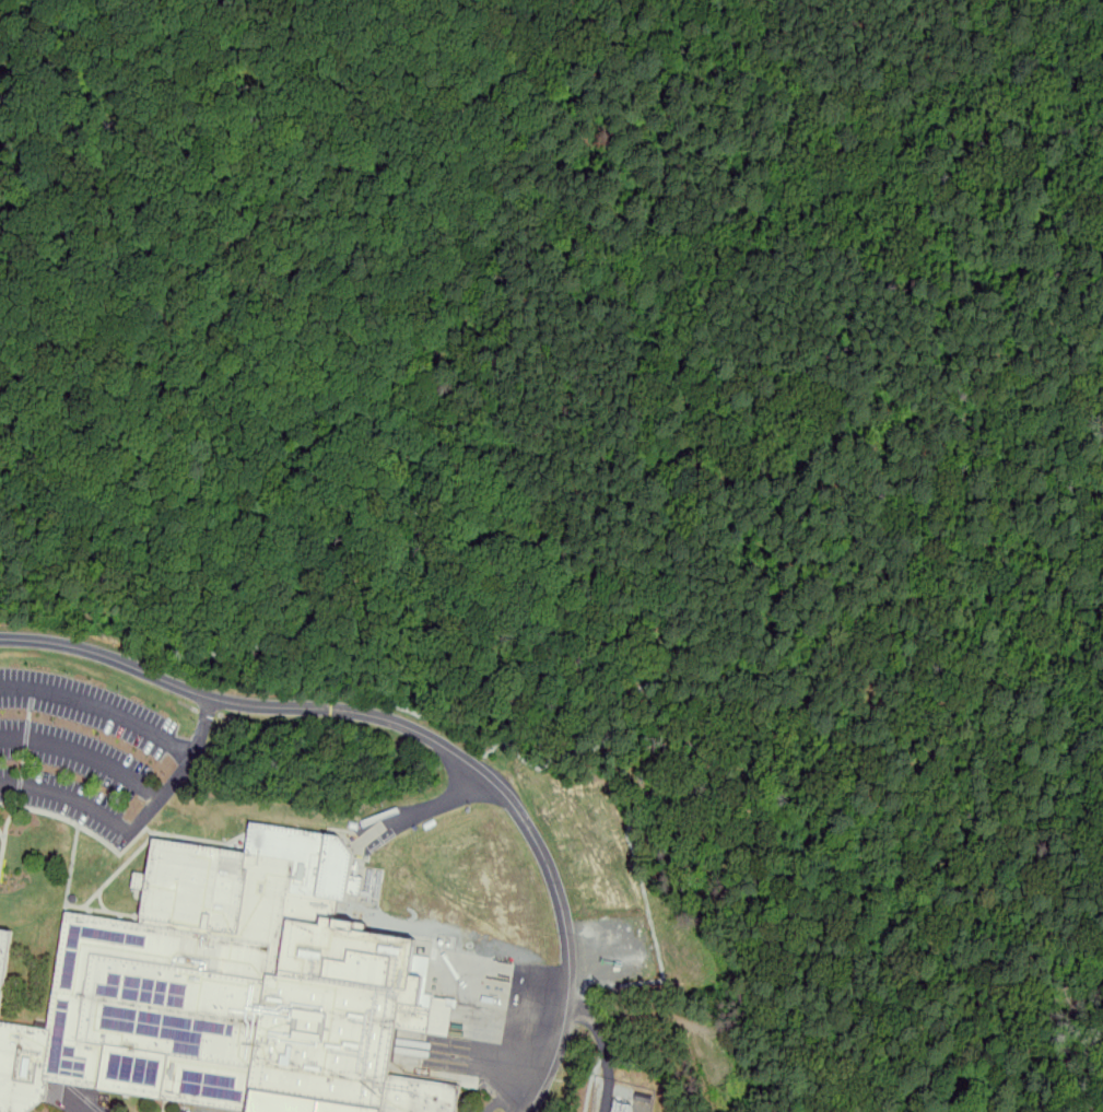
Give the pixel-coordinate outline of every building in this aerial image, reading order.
[(462,1085),(458,1111),(381,1111),(382,1111),(255,1091),(253,1109),(49,1077),(46,1098),(26,1111),(1,1111),(0,1110),(0,1020),(49,1027),(68,912),(142,923),(155,836),(244,851),(249,821),(337,835),(352,854),(344,903),(327,900),(290,894),(278,974),(403,994),(402,1000),(431,1005),(433,996),(447,998),(446,1007),(453,1008),(448,1035),(398,1028),(390,1073),(462,1085)] [(9,929),(0,985),(0,928),(9,929)] [(613,1102),(611,1111),(627,1111),(628,1106),(613,1102)]
